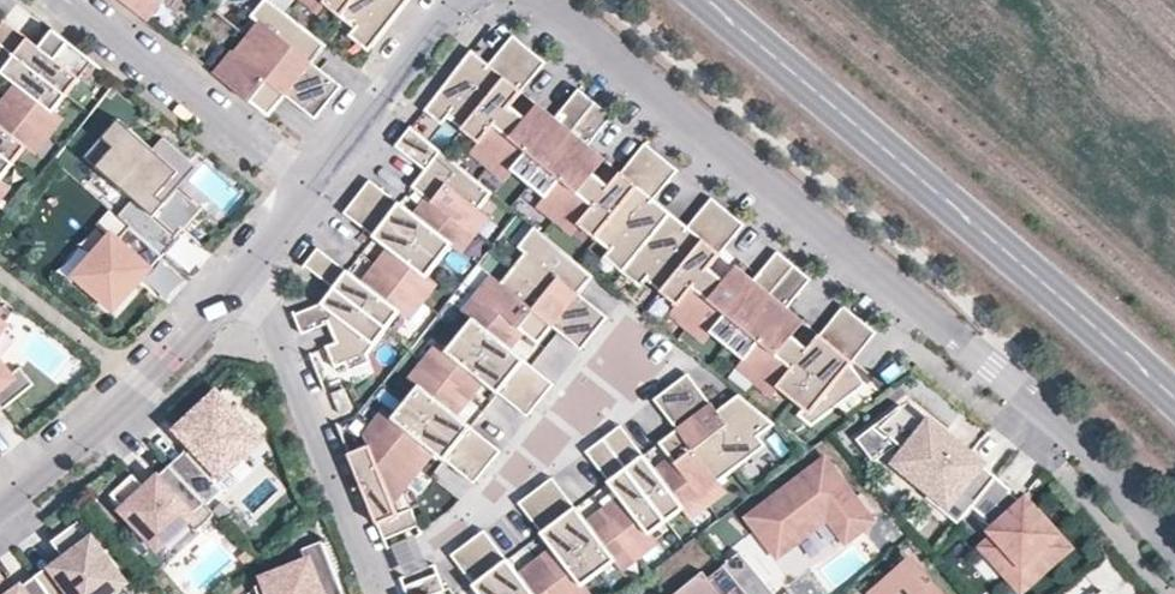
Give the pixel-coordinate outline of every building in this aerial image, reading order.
[(130,14),(141,0),(113,0),(130,14)] [(138,20),(154,0),(141,0),(130,14),(138,20)] [(264,1),(262,0),(253,0),(241,15),(249,21),(264,1)] [(313,0),(297,0),(296,2),(314,16),(321,7),(313,0)] [(407,0),(313,0),(321,7),(352,32),(370,47),(407,0)] [(249,21),(237,35),(325,105),(337,90),(307,67),(309,65),(302,60),(316,43),(264,1),(249,21)] [(63,95),(76,79),(89,63),(59,39),(52,48),(40,48),(39,47),(26,36),(24,39),(0,20),(0,43),(63,95)] [(39,47),(40,48),(52,48),(59,39),(50,32),(39,47)] [(370,47),(352,32),(346,40),(365,54),(370,47)] [(325,105),(237,35),(224,53),(223,53),(231,58),(215,79),(260,115),(277,95),(283,99),(285,96),(314,119),(325,105)] [(871,333),(842,309),(818,338),(816,336),(803,352),(795,353),(783,343),(771,333),(770,325),(783,310),(780,308),(805,278),(790,267),(775,255),(751,284),(749,282),(736,297),(728,298),(716,288),(704,278),(703,270),(716,255),(713,253),(738,224),(723,212),(708,200),(684,229),(682,227),(677,233),(661,219),(644,206),(649,200),(647,198),(671,169),(656,157),(642,146),(618,175),(616,173),(604,189),(595,189),(584,180),(571,170),(571,162),(583,146),(581,144),(605,115),(590,103),(575,91),(551,121),(549,119),(536,134),(529,135),(517,126),(506,117),(506,109),(518,93),(516,91),(540,62),(511,38),(487,68),(485,66),(480,71),(462,58),(425,104),(441,117),(473,143),(491,157),(508,172),(540,197),(557,212),(574,226),(606,251),(623,265),(640,280),(689,319),(707,334),(738,359),(755,374),(773,388),(805,414),(807,412),(816,420),(862,386),(844,372),(849,364),(847,363),(871,333)] [(11,80),(13,82),(14,94),(6,104),(35,128),(50,111),(63,95),(0,43),(0,66),(1,66),(0,67),(0,71),(11,80)] [(322,47),(316,43),(302,60),(309,65),(322,47)] [(205,72),(215,79),(231,58),(223,53),(224,53),(221,51),(205,72)] [(485,66),(468,52),(462,58),(480,71),(485,66)] [(95,67),(89,63),(76,79),(82,83),(95,67)] [(13,82),(11,80),(0,95),(0,99),(6,104),(14,94),(13,82)] [(260,115),(266,120),(283,99),(277,95),(260,115)] [(6,104),(0,111),(0,155),(8,162),(21,145),(35,128),(6,104)] [(425,104),(420,111),(435,123),(441,117),(425,104)] [(50,111),(35,128),(45,136),(59,118),(50,111)] [(79,155),(91,165),(124,127),(113,117),(79,155)] [(124,127),(91,165),(127,197),(111,214),(122,224),(155,253),(169,237),(167,235),(169,232),(139,206),(182,158),(157,136),(147,147),(124,127)] [(35,128),(21,145),(31,153),(45,136),(35,128)] [(384,255),(375,267),(366,279),(358,280),(357,279),(343,267),(341,269),(311,245),(300,260),(328,283),(316,298),(287,308),(294,326),(322,317),(321,316),(328,311),(336,317),(342,333),(329,337),(318,341),(326,364),(359,352),(393,311),(407,294),(421,276),(447,244),(461,227),(488,193),(407,128),(393,145),(422,168),(420,171),(426,175),(413,192),(421,199),(426,203),(418,213),(410,214),(410,213),(395,201),(393,204),(364,180),(341,209),(370,233),(368,235),(383,247),(384,248),(384,255)] [(491,157),(473,143),(467,150),(485,164),(491,157)] [(8,162),(0,155),(0,171),(8,162)] [(508,172),(491,157),(485,164),(503,179),(508,172)] [(190,165),(182,158),(139,206),(169,232),(175,226),(177,228),(196,206),(172,185),(190,165)] [(426,175),(420,171),(407,188),(413,192),(426,175)] [(557,212),(540,197),(534,204),(552,219),(557,212)] [(410,213),(410,214),(418,213),(426,203),(421,199),(410,213)] [(484,217),(475,210),(461,227),(470,235),(484,217)] [(574,226),(557,212),(552,219),(569,233),(574,226)] [(105,236),(73,273),(109,305),(133,278),(131,275),(138,267),(141,269),(155,253),(122,224),(109,239),(105,236)] [(456,252),(470,235),(461,227),(447,244),(456,252)] [(537,234),(530,228),(514,248),(521,253),(537,234)] [(457,406),(467,394),(476,383),(484,383),(485,383),(484,383),(499,395),(501,393),(530,417),(554,389),(525,365),(527,363),(512,350),(511,343),(520,332),(524,336),(532,343),(546,326),(552,331),(554,329),(582,352),(606,325),(578,300),(580,298),(574,293),(588,277),(537,234),(521,253),(481,302),(467,319),(441,351),(427,367),(413,385),(388,417),(373,434),(366,443),(364,444),(346,452),(366,502),(387,492),(407,482),(402,463),(409,455),(412,458),(421,447),(430,446),(434,450),(445,459),(447,457),(475,481),(499,453),(471,429),(473,426),(458,414),(457,406)] [(384,255),(384,248),(383,247),(370,263),(375,267),(384,255)] [(623,265),(606,251),(600,258),(617,273),(623,265)] [(357,279),(358,280),(366,279),(375,267),(370,263),(357,279)] [(640,280),(623,265),(617,273),(635,286),(640,280)] [(421,276),(407,294),(416,301),(430,284),(421,276)] [(495,284),(486,277),(472,294),(481,302),(495,284)] [(574,293),(580,298),(594,282),(588,277),(574,293)] [(402,318),(416,301),(407,294),(393,311),(402,318)] [(467,319),(481,302),(472,294),(458,311),(467,319)] [(689,319),(671,305),(666,312),(683,327),(689,319)] [(321,316),(322,317),(329,337),(342,333),(336,317),(328,311),(321,316)] [(707,334),(689,319),(683,327),(701,341),(707,334)] [(538,348),(552,331),(546,326),(532,343),(538,348)] [(512,350),(524,336),(520,332),(511,343),(512,350)] [(427,367),(441,351),(432,343),(418,360),(427,367)] [(755,374),(738,359),(732,367),(750,381),(755,374)] [(427,367),(418,360),(404,378),(413,385),(427,367)] [(25,380),(11,364),(0,372),(0,400),(25,380)] [(844,372),(862,386),(870,381),(849,364),(844,372)] [(773,388),(755,374),(750,381),(767,395),(773,388)] [(572,504),(570,506),(547,476),(517,498),(541,528),(538,530),(550,545),(549,553),(537,562),(525,572),(517,571),(517,570),(505,555),(503,557),(480,527),(450,549),(473,579),(471,581),(481,593),(565,593),(579,583),(611,559),(629,545),(647,532),(680,507),(698,493),(715,479),(748,454),(741,445),(772,422),(741,397),(715,416),(711,411),(705,404),(703,406),(680,375),(650,398),(673,428),(670,430),(675,437),(657,450),(664,457),(668,463),(658,471),(650,470),(649,468),(638,454),(636,456),(613,426),(583,448),(606,478),(604,480),(615,495),(616,496),(614,503),(604,511),(592,520),(585,520),(584,519),(572,504)] [(485,383),(484,383),(476,383),(467,394),(472,398),(484,383),(485,383)] [(335,413),(347,408),(338,388),(326,393),(335,413)] [(711,411),(715,416),(741,397),(735,393),(711,411)] [(178,449),(163,463),(195,498),(198,501),(199,503),(215,489),(206,479),(239,449),(234,443),(250,428),(233,409),(228,414),(210,394),(182,420),(187,425),(180,433),(189,443),(180,452),(178,449)] [(457,406),(458,414),(472,398),(467,394),(457,406)] [(930,498),(930,500),(961,525),(977,506),(1002,476),(986,462),(982,467),(974,460),(977,456),(941,426),(938,430),(908,405),(862,436),(879,460),(904,442),(911,453),(921,469),(933,480),(931,483),(930,485),(929,488),(928,490),(928,492),(928,496),(930,498)] [(373,434),(388,417),(378,409),(364,426),(373,434)] [(938,430),(941,426),(926,414),(923,417),(938,430)] [(364,444),(366,443),(373,434),(364,427),(358,434),(364,444)] [(675,437),(670,430),(653,444),(657,450),(675,437)] [(434,450),(430,446),(421,447),(412,458),(421,466),(434,450)] [(412,458),(409,455),(402,463),(407,482),(421,466),(412,458)] [(974,460),(982,467),(986,462),(977,456),(974,460)] [(649,468),(650,470),(658,471),(668,463),(664,457),(649,468)] [(828,457),(754,513),(780,549),(831,511),(849,535),(873,516),(828,457)] [(152,543),(198,501),(195,498),(163,463),(147,477),(149,479),(141,488),(139,486),(126,472),(105,492),(121,508),(123,506),(140,507),(139,528),(152,543)] [(1002,476),(977,506),(991,518),(988,520),(1000,530),(1002,536),(989,548),(1014,574),(1027,561),(1040,574),(1070,545),(1027,497),(1025,499),(1016,491),(1018,489),(1002,476)] [(139,486),(141,488),(149,479),(147,477),(139,486)] [(722,489),(715,479),(698,493),(705,503),(722,489)] [(387,492),(366,502),(374,522),(395,514),(387,492)] [(705,503),(698,493),(680,507),(687,517),(705,503)] [(616,496),(615,495),(600,506),(604,511),(614,503),(616,496)] [(121,508),(139,528),(140,507),(123,506),(121,508)] [(584,519),(585,520),(592,520),(604,511),(600,506),(584,519)] [(395,514),(374,522),(381,539),(415,526),(408,508),(395,514)] [(123,583),(79,522),(52,542),(63,556),(74,572),(64,578),(53,563),(36,576),(49,593),(108,593),(123,583)] [(647,532),(629,545),(636,554),(654,541),(647,532)] [(338,592),(319,543),(298,551),(304,566),(263,582),(268,593),(333,593),(338,592)] [(550,545),(533,557),(537,562),(549,553),(550,545)] [(636,554),(629,545),(611,559),(619,568),(636,554)] [(753,593),(779,593),(780,593),(741,547),(726,560),(753,593)] [(243,548),(234,557),(245,568),(254,560),(243,548)] [(63,556),(53,563),(64,578),(74,572),(63,556)] [(517,570),(517,571),(525,572),(537,562),(533,557),(517,570)] [(726,560),(709,574),(703,567),(670,593),(753,593),(726,560)] [(917,561),(881,592),(882,593),(945,593),(917,561)] [(1027,561),(1014,574),(1027,587),(1040,574),(1027,561)] [(430,593),(442,588),(435,571),(401,587),(405,593),(429,593),(430,593)] [(36,576),(18,589),(20,592),(17,593),(49,593),(36,576)] [(0,581),(0,593),(9,593),(0,581)] [(565,593),(584,593),(586,592),(579,583),(565,593)] [(264,584),(251,589),(253,593),(268,593),(264,584)]
